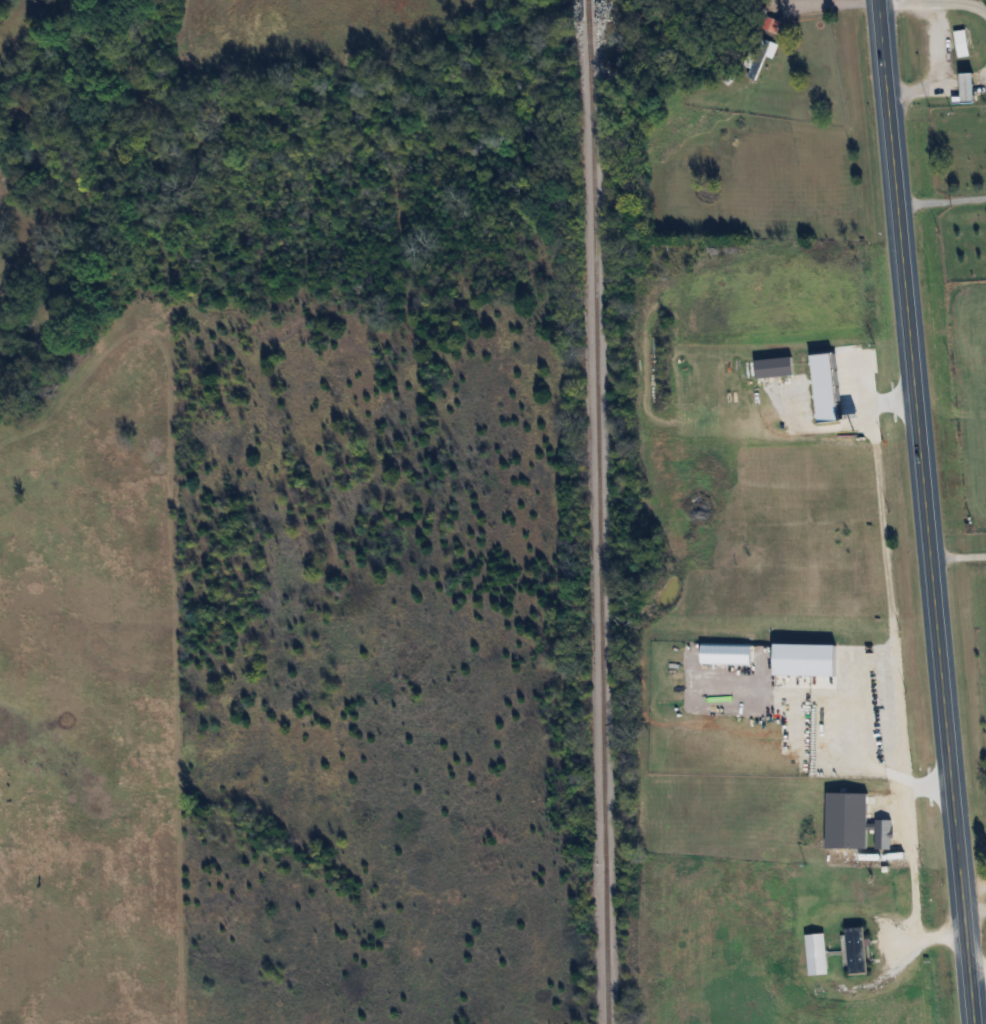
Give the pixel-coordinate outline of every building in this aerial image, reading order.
[(954,31),(959,58),(971,55),(966,29),(954,31)] [(779,45),(759,36),(743,76),(756,81),(766,56),(773,59),(779,45)] [(976,104),(976,73),(963,73),(963,104),(976,104)] [(866,927),(847,928),(849,973),(868,972),(866,927)]
